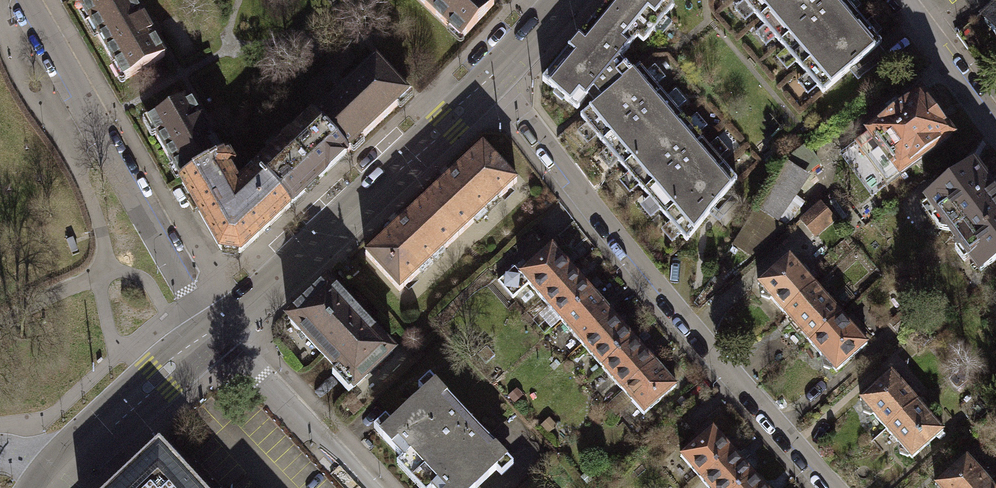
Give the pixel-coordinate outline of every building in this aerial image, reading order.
[(90,23),(130,0),(77,0),(90,23)] [(132,0),(130,0),(90,23),(124,80),(165,56),(132,0)] [(489,0),(419,0),(461,40),(494,5),(489,0)] [(621,57),(638,38),(643,43),(653,31),(660,37),(671,23),(664,17),(673,7),(668,2),(665,0),(610,0),(542,81),(577,110),(588,97),(621,57)] [(823,93),(882,43),(845,0),(743,0),(823,93)] [(984,21),(995,35),(995,11),(984,21)] [(632,73),(633,72),(621,57),(588,97),(594,106),(622,82),(616,75),(626,66),(632,73)] [(314,116),(312,117),(347,154),(409,96),(376,61),(315,117),(314,116)] [(687,241),(737,180),(640,67),(633,72),(632,73),(626,66),(616,75),(622,82),(594,106),(580,118),(687,241)] [(863,154),(851,163),(874,195),(952,137),(921,95),(855,144),(863,154)] [(148,123),(181,181),(223,157),(189,99),(148,123)] [(291,206),(347,154),(312,117),(293,135),(292,133),(279,146),(280,147),(256,170),(291,206)] [(483,145),(424,199),(458,237),(518,182),(483,145)] [(819,164),(805,145),(788,158),(756,209),(784,228),(795,214),(820,181),(812,170),(819,164)] [(181,181),(221,250),(241,253),(291,206),(256,170),(239,186),(231,172),(233,165),(227,155),(223,157),(181,181)] [(943,222),(942,231),(938,233),(945,242),(953,236),(995,204),(995,195),(973,165),(922,204),(934,219),(938,216),(943,222)] [(865,225),(837,189),(823,201),(851,236),(865,225)] [(399,291),(458,237),(424,199),(365,254),(399,291)] [(822,204),(802,222),(812,234),(832,216),(822,204)] [(957,240),(956,249),(961,250),(957,252),(964,261),(970,257),(980,272),(995,260),(995,204),(953,236),(957,240)] [(774,223),(755,211),(733,244),(743,251),(774,223)] [(528,285),(541,298),(573,269),(552,245),(520,273),(515,267),(498,282),(513,298),(528,285)] [(761,287),(759,288),(761,297),(769,300),(771,298),(784,313),(816,285),(789,256),(758,284),(761,287)] [(594,293),(573,269),(541,298),(561,322),(594,293)] [(393,352),(327,281),(287,318),(337,370),(332,375),(349,393),(393,352)] [(784,313),(810,343),(842,315),(816,285),(784,313)] [(615,316),(594,293),(561,322),(582,345),(615,316)] [(907,308),(889,323),(898,333),(915,318),(907,308)] [(823,358),(822,359),(824,368),(832,370),(833,369),(836,372),(868,344),(842,315),(810,343),(823,358)] [(582,345),(602,368),(635,339),(615,316),(582,345)] [(656,362),(635,339),(602,368),(623,391),(656,362)] [(677,386),(656,362),(623,391),(644,415),(677,386)] [(863,402),(861,403),(863,412),(871,415),(873,414),(886,429),(918,401),(891,371),(860,399),(863,402)] [(967,381),(959,372),(950,380),(958,389),(967,381)] [(435,382),(379,434),(429,487),(478,487),(508,460),(435,382)] [(899,444),(898,445),(900,453),(908,457),(909,455),(912,459),(944,430),(918,401),(886,429),(899,444)] [(681,456),(702,480),(734,452),(713,428),(681,456)] [(159,442),(109,487),(202,487),(159,442)] [(708,487),(740,487),(755,475),(734,452),(702,480),(708,487)] [(936,487),(990,487),(993,486),(966,456),(935,484),(937,486),(936,487)] [(755,475),(740,487),(767,487),(755,475)]
